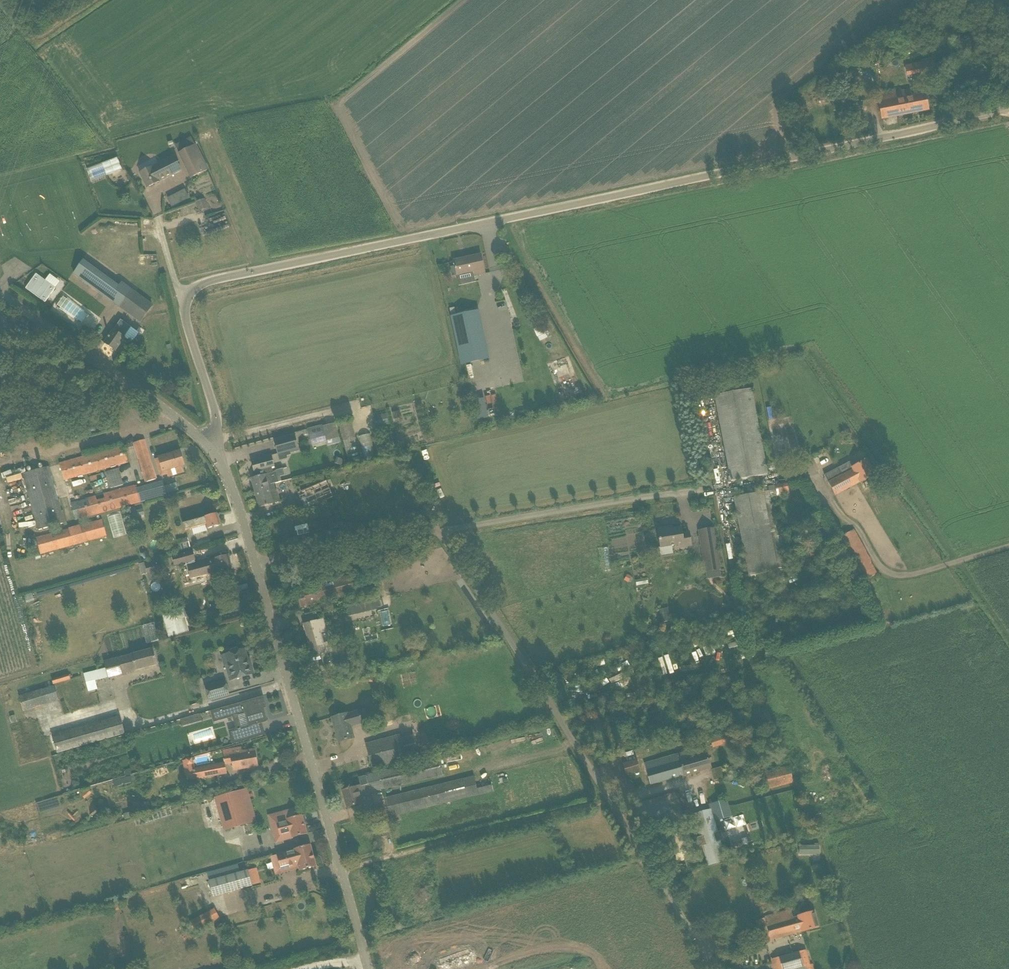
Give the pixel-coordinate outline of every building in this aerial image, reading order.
[(920,66),(923,78),(938,74),(935,62),(920,66)] [(882,119),(929,110),(925,94),(911,97),(910,90),(878,96),(882,119)] [(179,154),(191,178),(208,169),(196,145),(179,154)] [(174,156),(156,165),(152,159),(146,162),(150,169),(140,173),(147,188),(181,171),(174,156)] [(92,182),(122,170),(118,158),(87,169),(92,182)] [(207,208),(205,200),(197,203),(199,211),(207,208)] [(485,274),(481,255),(454,261),(457,276),(472,273),(473,277),(485,274)] [(32,292),(52,306),(61,292),(42,279),(32,292)] [(133,291),(121,307),(141,322),(153,306),(133,291)] [(454,333),(482,327),(479,310),(451,316),(454,333)] [(120,320),(105,343),(115,351),(125,338),(122,336),(129,326),(120,320)] [(93,332),(85,327),(79,335),(87,340),(93,332)] [(715,396),(731,482),(767,475),(751,389),(715,396)] [(386,414),(374,417),(376,428),(389,424),(386,414)] [(361,462),(351,419),(339,422),(350,465),(361,462)] [(295,435),(274,441),(278,454),(290,451),(291,453),(299,450),(295,435)] [(144,440),(135,443),(147,482),(156,479),(144,440)] [(65,481),(129,463),(124,444),(59,463),(65,481)] [(184,465),(180,452),(154,460),(160,477),(168,475),(168,477),(184,473),(182,466),(184,465)] [(257,471),(258,476),(251,478),(255,491),(269,487),(269,485),(275,483),(279,482),(276,471),(273,472),(272,467),(275,466),(272,455),(263,457),(264,459),(251,462),(254,472),(257,471)] [(860,482),(860,483),(874,475),(866,460),(852,468),(849,462),(824,476),(835,496),(860,482)] [(48,467),(23,474),(39,530),(64,523),(48,467)] [(333,497),(333,496),(337,494),(336,490),(331,492),(329,488),(334,486),(331,479),(298,493),(304,509),(333,497)] [(136,485),(104,494),(105,498),(97,500),(96,496),(71,503),(76,520),(167,495),(163,481),(137,488),(136,485)] [(255,491),(259,508),(280,502),(275,483),(269,485),(269,487),(255,491)] [(788,483),(776,485),(778,497),(790,495),(788,483)] [(769,491),(758,493),(734,497),(749,577),(784,570),(771,498),(769,491)] [(144,515),(142,509),(135,511),(131,512),(133,518),(144,515)] [(220,525),(217,513),(183,523),(185,531),(206,525),(207,529),(220,525)] [(36,538),(40,555),(107,536),(103,519),(36,538)] [(667,528),(658,529),(661,548),(683,544),(684,547),(691,546),(689,532),(682,533),(681,528),(667,530),(667,528)] [(839,538),(862,582),(877,574),(854,530),(839,538)] [(714,534),(700,536),(706,572),(720,570),(714,534)] [(190,548),(188,538),(178,541),(181,551),(190,548)] [(196,560),(193,551),(172,557),(174,566),(186,562),(191,579),(216,572),(216,573),(232,568),(229,555),(194,564),(193,560),(196,560)] [(145,563),(148,574),(159,571),(157,560),(145,563)] [(367,590),(362,572),(324,582),(320,582),(320,584),(296,590),(301,607),(367,590)] [(235,610),(246,607),(244,599),(233,602),(235,610)] [(166,611),(171,630),(188,626),(185,614),(187,614),(184,606),(166,611)] [(668,608),(659,610),(662,622),(670,621),(668,608)] [(317,622),(317,621),(304,624),(313,657),(332,651),(330,643),(323,644),(320,633),(327,631),(323,619),(323,620),(317,622)] [(247,659),(244,650),(239,651),(238,649),(237,648),(232,650),(231,652),(231,653),(226,655),(229,664),(227,665),(231,680),(253,674),(249,659),(247,659)] [(157,665),(153,650),(105,662),(109,679),(123,675),(122,674),(157,665)] [(84,675),(88,691),(97,689),(95,681),(108,677),(106,669),(84,675)] [(86,692),(84,684),(82,684),(80,676),(70,678),(69,674),(53,680),(54,686),(59,700),(86,692)] [(206,687),(210,700),(229,695),(225,681),(206,687)] [(719,686),(711,687),(713,696),(729,692),(727,683),(719,685),(719,686)] [(262,703),(265,702),(263,698),(212,712),(214,722),(246,713),(250,727),(267,722),(262,703)] [(347,714),(332,718),(339,742),(354,738),(351,726),(363,723),(360,711),(347,714)] [(115,737),(125,734),(120,716),(52,735),(57,754),(115,737)] [(190,717),(181,720),(183,726),(192,724),(190,717)] [(233,743),(251,739),(247,726),(230,731),(233,743)] [(366,744),(372,769),(407,760),(401,735),(366,744)] [(234,770),(258,766),(255,752),(242,754),(240,748),(230,750),(234,770)] [(706,753),(704,748),(645,764),(651,784),(711,768),(707,753),(706,753)] [(366,776),(370,792),(442,775),(437,757),(366,776)] [(219,775),(217,764),(204,766),(206,777),(219,775)] [(794,782),(790,766),(759,775),(763,790),(794,782)] [(197,779),(195,768),(184,770),(185,776),(192,780),(197,779)] [(366,776),(359,778),(361,786),(357,787),(342,791),(347,808),(362,803),(360,797),(371,794),(370,792),(366,776)] [(473,777),(385,799),(391,823),(400,821),(399,814),(492,791),(490,786),(476,789),(473,777)] [(216,798),(225,830),(256,821),(247,789),(216,798)] [(711,810),(710,810),(713,821),(730,817),(726,801),(714,805),(713,804),(709,805),(711,810)] [(694,815),(700,834),(696,835),(698,839),(701,838),(707,860),(704,861),(705,865),(709,864),(709,865),(725,861),(713,821),(710,810),(694,815)] [(293,838),(307,834),(302,816),(288,819),(289,820),(277,824),(280,836),(291,833),(293,838)] [(302,870),(315,866),(310,845),(309,845),(297,849),(297,850),(273,856),(274,859),(280,858),(284,869),(301,864),(302,870)] [(819,845),(799,846),(799,855),(819,854),(819,845)] [(209,881),(214,897),(252,886),(248,870),(209,881)] [(193,936),(221,921),(215,908),(186,923),(193,936)] [(803,932),(818,928),(814,912),(799,916),(793,918),(791,910),(785,912),(785,913),(756,921),(762,943),(803,931),(803,932)] [(812,964),(810,965),(806,949),(771,959),(774,968),(814,968),(812,964)]
